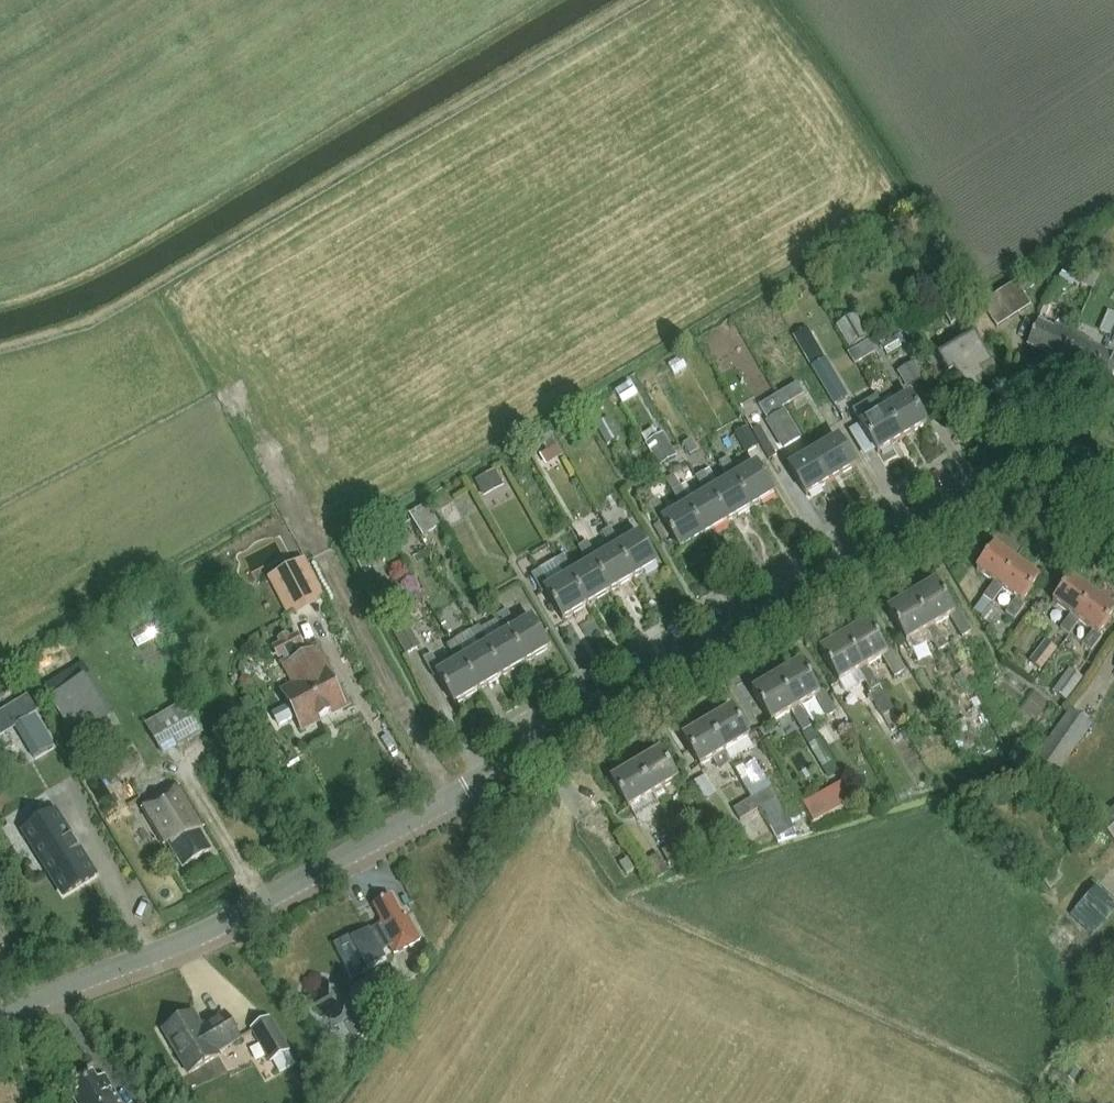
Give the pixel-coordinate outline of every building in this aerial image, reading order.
[(1029,279),(1019,286),(1024,293),(1034,287),(1029,279)] [(1005,291),(1020,315),(1032,307),(1016,284),(1005,291)] [(1020,315),(1005,291),(994,299),(1009,322),(1020,315)] [(1009,322),(994,299),(982,306),(997,330),(1009,322)] [(1108,311),(1100,331),(1111,336),(1113,328),(1113,314),(1108,311)] [(856,315),(837,326),(847,343),(866,332),(856,315)] [(1027,345),(1061,360),(1073,334),(1055,326),(1053,329),(1038,322),(1027,345)] [(813,327),(799,331),(806,358),(820,355),(813,327)] [(985,380),(997,374),(971,331),(958,338),(962,344),(938,358),(949,377),(953,374),(969,400),(990,388),(985,380)] [(1090,342),(1073,334),(1061,360),(1093,375),(1104,352),(1089,345),(1090,342)] [(870,342),(848,355),(855,367),(877,353),(870,342)] [(1104,352),(1093,375),(1113,385),(1113,357),(1104,352)] [(813,368),(835,406),(849,398),(826,360),(813,368)] [(898,372),(905,385),(922,375),(914,362),(898,372)] [(798,384),(761,407),(769,421),(766,422),(783,451),(803,439),(785,408),(805,396),(798,384)] [(891,396),(880,403),(902,441),(927,426),(909,394),(895,403),(891,396)] [(902,441),(880,403),(873,407),(876,414),(858,425),(876,456),(902,441)] [(597,425),(608,445),(620,438),(609,418),(597,425)] [(748,427),(734,435),(745,454),(759,446),(748,427)] [(658,437),(653,429),(641,436),(659,468),(677,457),(663,434),(658,437)] [(812,452),(830,483),(856,468),(837,437),(820,447),(817,442),(809,447),(812,452)] [(554,439),(544,445),(547,450),(557,444),(554,439)] [(697,452),(690,441),(682,446),(689,457),(697,452)] [(805,498),(830,483),(812,452),(798,461),(787,467),(805,498)] [(727,459),(722,462),(751,510),(775,496),(756,463),(736,474),(727,459)] [(709,470),(699,476),(727,524),(751,510),(722,462),(718,464),(727,480),(718,485),(709,470)] [(496,470),(476,481),(483,494),(502,483),(496,470)] [(664,480),(671,491),(679,486),(673,475),(664,480)] [(675,490),(704,538),(727,524),(699,476),(694,479),(703,494),(694,500),(685,484),(675,490)] [(679,552),(704,538),(675,490),(671,493),(680,508),(666,517),(657,502),(648,507),(659,525),(654,528),(662,541),(670,537),(679,552)] [(410,514),(423,536),(441,525),(427,504),(410,514)] [(408,532),(401,520),(392,525),(399,537),(408,532)] [(615,526),(605,532),(634,580),(658,566),(639,533),(624,541),(615,526)] [(587,543),(582,546),(610,594),(634,580),(605,532),(600,535),(609,550),(596,558),(587,543)] [(365,541),(350,549),(355,557),(370,549),(365,541)] [(385,541),(373,548),(377,556),(389,548),(385,541)] [(558,560),(586,608),(610,594),(582,546),(577,549),(586,564),(572,572),(563,557),(558,560)] [(983,599),(988,602),(1016,563),(993,547),(975,572),(993,585),(983,598),(983,599)] [(304,560),(302,561),(267,579),(287,616),(323,598),(304,560)] [(562,623),(586,608),(558,560),(553,562),(563,578),(554,583),(544,567),(530,576),(541,595),(544,593),(562,623)] [(1016,563),(988,602),(991,605),(1001,591),(1014,601),(1004,614),(1014,621),(1025,606),(1022,603),(1039,580),(1016,563)] [(1067,634),(1094,597),(1070,579),(1052,604),(1069,617),(1060,629),(1067,634)] [(911,596),(943,650),(947,647),(935,627),(949,619),(961,639),(971,633),(958,610),(954,613),(935,581),(911,596)] [(937,653),(943,650),(911,596),(886,610),(906,644),(925,633),(937,653)] [(1068,636),(1078,623),(1091,633),(1081,646),(1090,653),(1102,638),(1098,635),(1113,613),(1113,612),(1094,597),(1067,634),(1068,636)] [(988,602),(983,599),(975,611),(983,616),(991,605),(988,602)] [(990,625),(1001,612),(992,605),(982,619),(990,625)] [(497,616),(525,665),(550,651),(531,618),(510,630),(501,614),(497,616)] [(474,630),(502,679),(525,665),(497,616),(492,619),(498,629),(483,637),(478,628),(474,630)] [(843,636),(875,691),(880,688),(868,667),(882,659),(893,680),(904,674),(890,650),(886,653),(868,621),(843,636)] [(421,647),(407,623),(392,632),(406,656),(421,647)] [(450,644),(478,692),(502,679),(474,630),(469,633),(478,649),(469,654),(460,639),(450,644)] [(296,717),(302,729),(344,707),(325,671),(320,674),(318,670),(323,667),(315,653),(303,659),(298,649),(302,647),(296,635),(290,638),(288,635),(278,641),(280,644),(274,647),(280,659),(284,656),(299,685),(283,693),(290,705),(272,714),(279,726),(296,717)] [(871,693),(875,691),(843,636),(818,650),(838,685),(858,673),(870,694),(871,693)] [(1045,640),(1029,661),(1041,670),(1057,649),(1045,640)] [(478,692),(450,644),(445,647),(454,663),(446,668),(437,653),(423,661),(433,679),(436,677),(453,706),(478,692)] [(776,676),(807,731),(812,728),(800,707),(814,700),(825,720),(836,713),(823,690),(818,693),(800,662),(776,676)] [(1011,668),(999,683),(1018,699),(1031,685),(1011,668)] [(1069,669),(1052,691),(1067,702),(1083,679),(1069,669)] [(802,733),(807,731),(776,676),(751,690),(771,724),(790,713),(802,733)] [(85,677),(51,698),(73,735),(108,715),(85,677)] [(870,694),(869,694),(883,717),(894,710),(881,687),(880,688),(875,691),(871,693),(870,694)] [(0,716),(0,737),(14,728),(33,759),(55,747),(27,700),(0,716)] [(185,703),(145,726),(157,745),(172,737),(179,748),(203,734),(185,703)] [(724,754),(726,753),(750,739),(732,708),(706,723),(724,754)] [(1092,727),(1069,710),(1028,768),(1051,785),(1092,727)] [(698,769),(713,760),(717,769),(730,761),(726,753),(724,754),(706,723),(680,738),(698,769)] [(820,742),(812,728),(802,734),(810,748),(820,742)] [(635,765),(654,796),(680,781),(661,750),(635,765)] [(821,764),(823,769),(829,779),(839,773),(831,759),(821,764)] [(628,811),(654,796),(635,765),(609,780),(628,811)] [(766,778),(747,789),(753,798),(759,810),(777,840),(794,830),(778,799),(766,778)] [(852,803),(842,783),(804,804),(814,824),(852,803)] [(163,847),(167,845),(182,870),(212,853),(199,831),(205,828),(180,787),(142,810),(163,847)] [(753,798),(733,810),(739,820),(740,822),(759,810),(753,798)] [(1106,836),(1113,846),(1113,809),(1096,825),(1106,836)] [(30,841),(69,904),(100,885),(61,822),(30,841)] [(699,830),(660,853),(667,865),(706,842),(699,830)] [(634,870),(628,859),(620,864),(626,875),(634,870)] [(1050,890),(1063,877),(1051,866),(1039,879),(1050,890)] [(1070,916),(1092,936),(1113,912),(1113,898),(1099,884),(1070,916)] [(407,916),(403,918),(391,897),(372,907),(381,923),(377,925),(377,927),(371,930),(370,929),(351,939),(367,970),(387,960),(383,952),(389,948),(393,956),(421,941),(407,916)] [(389,998),(405,990),(395,969),(379,976),(389,998)] [(209,1025),(203,1029),(193,1012),(163,1031),(189,1074),(219,1056),(217,1053),(240,1039),(225,1014),(208,1024),(209,1025)] [(250,1030),(270,1063),(290,1051),(270,1018),(250,1030)] [(1071,1065),(1063,1077),(1073,1084),(1081,1072),(1071,1065)] [(76,1102),(121,1102),(105,1077),(97,1081),(93,1074),(75,1084),(79,1091),(72,1096),(76,1102)]
